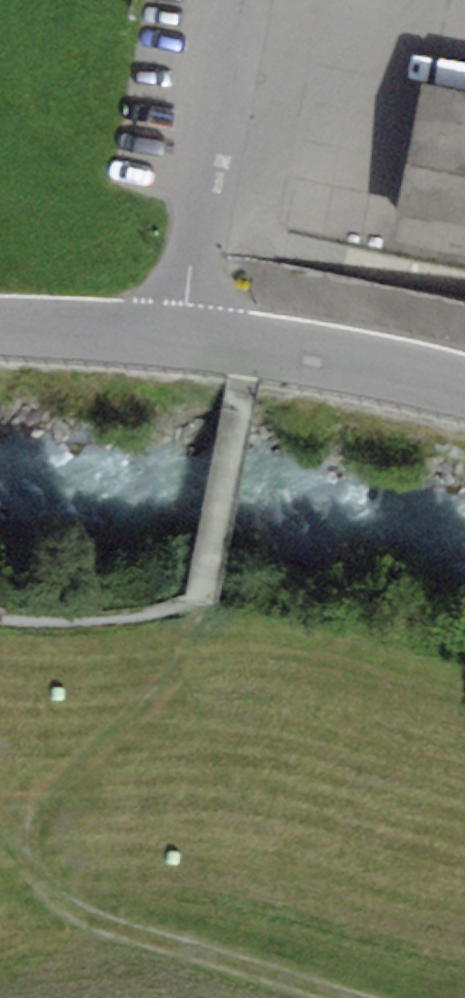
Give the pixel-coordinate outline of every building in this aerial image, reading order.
[(421,81),(388,242),(464,257),(464,89),(421,81)]
